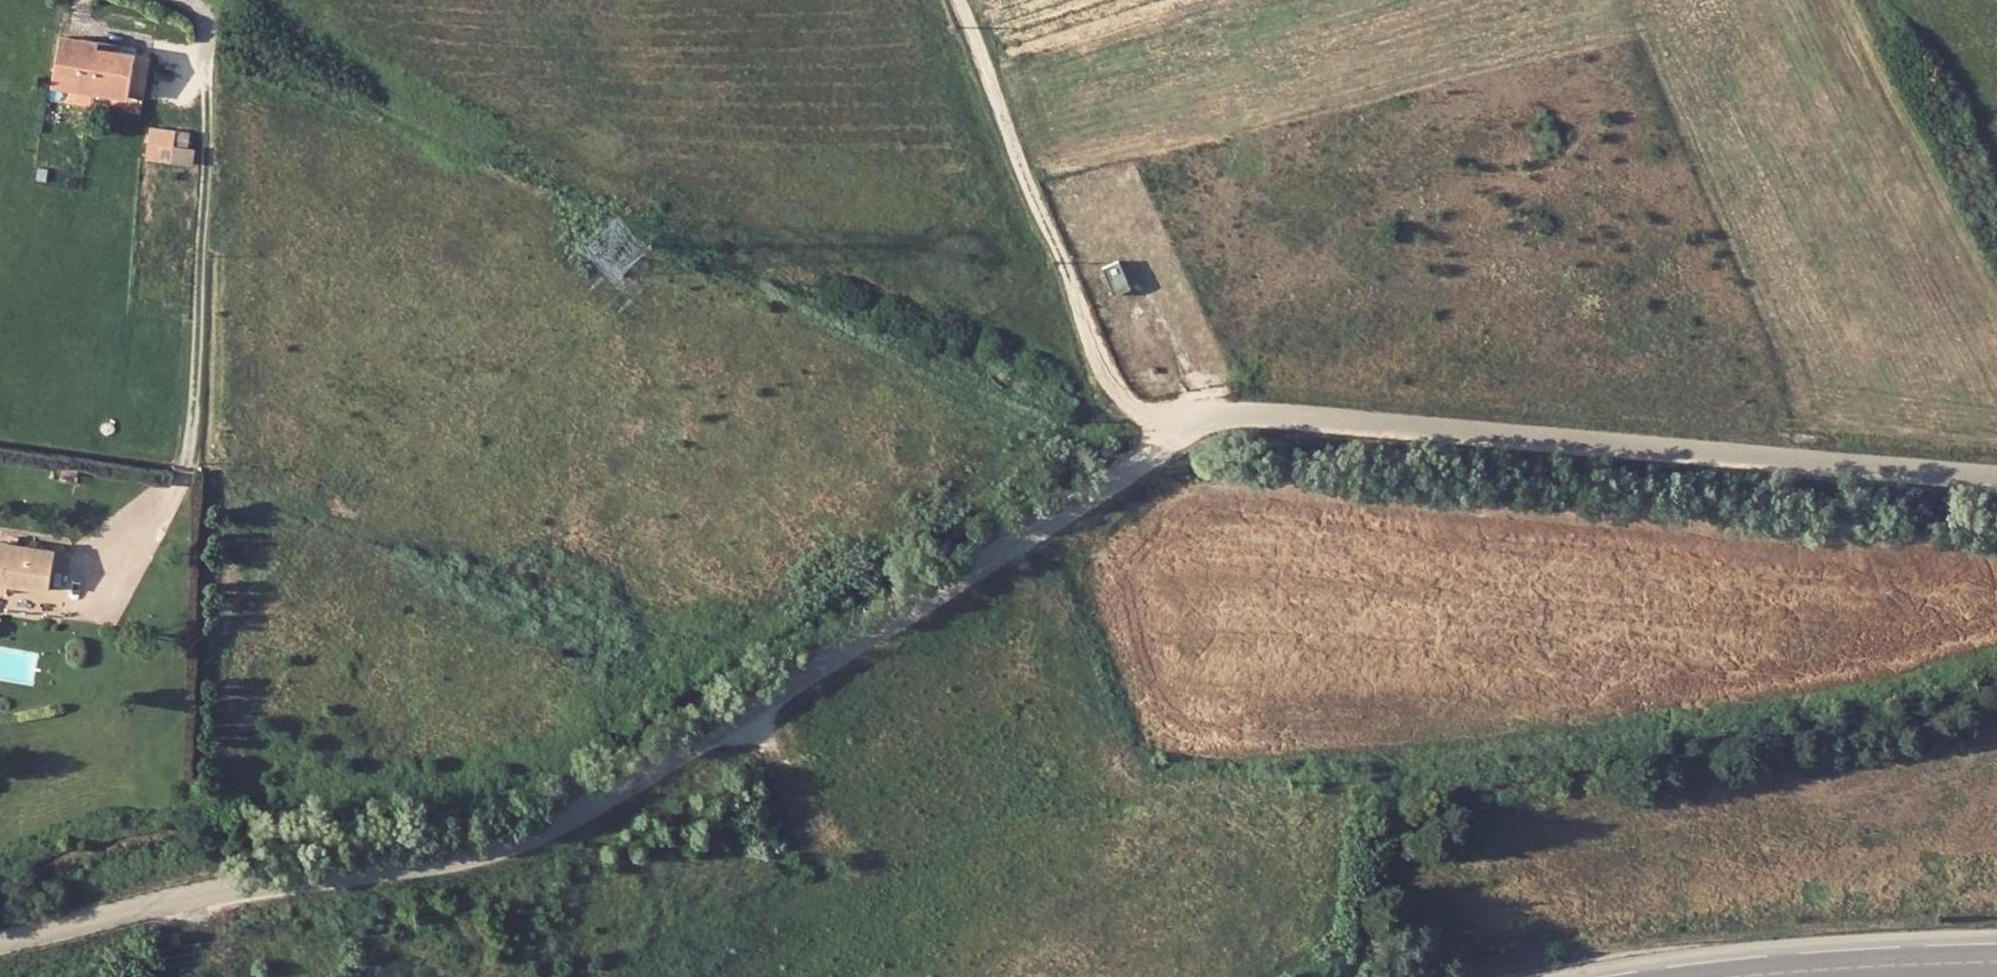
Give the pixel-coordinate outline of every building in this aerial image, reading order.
[(51,86),(128,98),(135,56),(96,50),(97,43),(59,37),(51,86)] [(194,148),(148,142),(146,160),(192,166),(194,148)] [(1102,269),(1114,297),(1131,290),(1118,262),(1102,269)] [(51,549),(0,542),(0,582),(7,583),(46,589),(51,549)] [(1416,840),(1406,834),(1399,846),(1409,852),(1416,840)]
